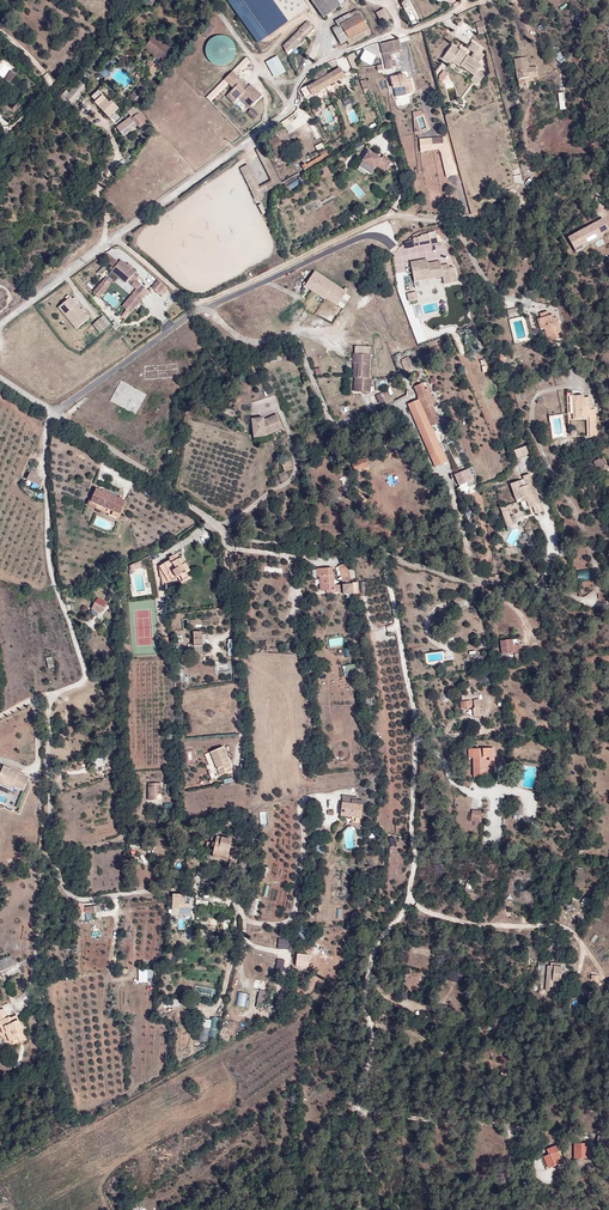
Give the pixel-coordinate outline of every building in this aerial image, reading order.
[(240,0),(226,0),(259,46),(268,39),(240,0)] [(300,0),(240,0),(268,39),(308,11),(300,0)] [(341,5),(337,0),(311,0),(324,18),(341,5)] [(408,0),(405,0),(402,4),(406,13),(413,10),(408,0)] [(350,39),(369,29),(357,9),(349,13),(352,18),(348,20),(345,15),(335,21),(338,27),(333,30),(340,44),(350,39)] [(384,9),(376,13),(381,22),(389,18),(384,9)] [(314,28),(308,22),(284,46),(287,53),(305,34),(306,35),(314,28)] [(484,24),(477,26),(480,36),(487,34),(484,24)] [(370,33),(369,29),(350,39),(351,43),(370,33)] [(238,58),(228,33),(204,42),(214,68),(238,58)] [(162,62),(170,52),(152,39),(145,49),(162,62)] [(401,50),(399,41),(387,43),(389,53),(401,50)] [(460,53),(453,48),(445,60),(452,66),(453,64),(461,69),(462,68),(476,78),(473,82),(479,87),(486,78),(479,73),(483,69),(479,66),(483,61),(479,59),(482,55),(484,52),(474,45),(469,52),(476,56),(472,61),(466,57),(468,55),(462,51),(460,53)] [(361,59),(372,65),(377,55),(365,49),(361,59)] [(561,51),(555,56),(561,63),(566,59),(561,51)] [(286,71),(277,56),(266,62),(275,78),(286,71)] [(517,79),(518,79),(532,77),(537,76),(536,67),(529,68),(527,57),(515,59),(517,79)] [(143,69),(152,76),(159,67),(151,60),(143,69)] [(327,75),(324,70),(314,76),(316,81),(302,89),(300,90),(306,100),(345,77),(340,67),(327,75)] [(443,81),(449,73),(445,70),(439,78),(443,81)] [(242,95),(253,105),(262,96),(250,84),(248,87),(245,89),(242,87),(245,84),(233,72),(224,80),(234,88),(228,94),(236,101),(239,98),(242,95)] [(10,84),(16,76),(11,73),(6,81),(10,84)] [(406,78),(405,74),(391,77),(394,87),(405,84),(407,89),(413,88),(411,81),(410,81),(409,78),(406,78)] [(66,99),(72,105),(87,89),(80,83),(69,95),(66,99)] [(141,83),(131,95),(138,101),(148,88),(141,83)] [(99,89),(90,98),(110,118),(119,109),(99,89)] [(66,99),(69,95),(66,92),(60,100),(63,102),(66,99)] [(234,103),(236,101),(228,94),(226,96),(234,103)] [(250,108),(253,105),(242,95),(239,98),(250,108)] [(347,96),(342,99),(345,106),(351,103),(347,96)] [(258,114),(252,109),(248,113),(254,119),(258,114)] [(139,129),(131,119),(117,130),(123,139),(129,134),(131,136),(139,129)] [(443,136),(448,170),(454,169),(450,135),(443,136)] [(276,151),(284,146),(278,136),(270,140),(276,151)] [(443,136),(420,138),(421,150),(444,148),(443,136)] [(242,167),(256,201),(265,197),(263,192),(281,184),(265,145),(257,149),(271,181),(260,186),(250,163),(242,167)] [(302,166),(304,170),(331,154),(329,151),(307,165),(306,163),(302,166)] [(382,159),(369,151),(363,161),(375,169),(377,166),(385,171),(391,161),(384,156),(382,159)] [(77,193),(71,188),(68,192),(74,197),(77,193)] [(608,229),(603,217),(568,235),(576,251),(585,247),(583,242),(608,229)] [(413,240),(406,241),(407,248),(439,243),(437,232),(413,236),(413,240)] [(106,259),(115,266),(119,261),(110,254),(106,259)] [(411,262),(414,282),(443,277),(441,261),(428,263),(428,259),(411,262)] [(130,278),(134,281),(139,275),(121,260),(113,269),(118,274),(128,281),(130,278)] [(334,282),(315,270),(305,285),(324,297),(325,296),(334,282)] [(125,284),(128,281),(118,274),(116,276),(125,284)] [(100,297),(115,280),(108,275),(94,292),(100,297)] [(159,282),(153,288),(158,293),(164,286),(159,282)] [(347,291),(334,282),(325,296),(337,305),(347,291)] [(77,329),(90,318),(74,298),(61,309),(77,329)] [(554,322),(553,319),(552,315),(548,316),(547,311),(540,314),(542,318),(538,319),(541,329),(545,328),(547,336),(560,331),(557,321),(554,322)] [(93,324),(100,332),(111,323),(104,315),(93,324)] [(370,378),(371,355),(355,354),(353,377),(355,377),(354,392),(371,393),(372,378),(370,378)] [(413,357),(410,358),(403,362),(402,362),(407,371),(413,369),(411,366),(416,363),(413,357)] [(417,395),(428,390),(427,386),(415,391),(417,395)] [(429,391),(428,390),(417,395),(419,399),(424,411),(431,427),(440,422),(431,405),(435,403),(434,402),(429,391)] [(583,395),(576,396),(577,400),(575,400),(576,412),(576,417),(590,417),(590,422),(595,422),(595,409),(591,409),(589,409),(588,402),(588,397),(583,398),(583,395)] [(447,462),(431,427),(424,411),(419,399),(408,404),(436,467),(447,462)] [(273,419),(271,417),(264,421),(264,418),(252,420),(254,437),(266,435),(273,432),(272,429),(281,425),(277,417),(273,419)] [(527,445),(515,450),(518,458),(530,453),(527,445)] [(365,458),(351,463),(355,472),(369,466),(365,458)] [(605,468),(604,466),(600,460),(599,458),(593,461),(599,471),(605,468)] [(288,465),(291,464),(290,460),(281,463),(284,472),(290,470),(288,465)] [(37,474),(31,470),(27,479),(40,486),(43,480),(36,476),(37,474)] [(465,470),(461,472),(463,475),(456,479),(459,486),(470,481),(465,470)] [(463,475),(461,472),(461,471),(454,474),(456,479),(463,475)] [(287,479),(284,472),(277,475),(279,482),(287,479)] [(543,512),(530,474),(523,477),(526,486),(524,487),(521,480),(510,484),(515,501),(521,498),(523,503),(527,501),(530,509),(533,508),(535,515),(543,512)] [(96,489),(90,501),(120,514),(125,502),(96,489)] [(120,514),(90,501),(88,500),(85,505),(118,519),(120,514)] [(501,508),(507,528),(514,526),(509,511),(507,511),(506,506),(501,508)] [(170,560),(165,563),(170,573),(169,574),(173,580),(181,575),(184,581),(189,578),(182,565),(178,559),(177,560),(174,555),(174,554),(169,557),(170,560)] [(132,565),(128,566),(130,570),(142,568),(140,561),(134,563),(133,563),(132,564),(132,565)] [(170,573),(165,563),(159,566),(169,582),(173,580),(169,574),(170,573)] [(340,573),(348,571),(346,563),(338,565),(340,573)] [(321,576),(322,591),(327,590),(327,593),(340,592),(339,585),(335,585),(334,576),(332,576),(332,568),(317,569),(317,577),(319,577),(321,576)] [(578,570),(579,580),(592,579),(592,569),(578,570)] [(350,580),(348,571),(340,573),(342,582),(350,580)] [(353,584),(343,585),(344,595),(354,595),(353,584)] [(95,602),(91,608),(101,614),(104,607),(95,602)] [(194,646),(203,646),(203,645),(202,635),(202,631),(194,631),(194,646)] [(502,653),(514,652),(518,652),(520,651),(520,645),(514,646),(513,639),(500,641),(502,653)] [(344,665),(345,670),(346,675),(358,673),(356,663),(344,665)] [(185,669),(177,669),(178,683),(186,682),(185,669)] [(472,695),(471,692),(471,682),(466,682),(467,695),(462,696),(462,699),(470,699),(471,701),(460,702),(461,709),(473,708),(474,716),(480,716),(478,694),(472,695)] [(224,769),(231,766),(224,747),(211,752),(220,775),(226,772),(224,769)] [(493,748),(469,749),(469,758),(474,758),(474,775),(494,775),(493,748)] [(101,757),(95,760),(98,767),(104,765),(101,757)] [(246,762),(240,762),(242,779),(248,779),(246,762)] [(18,788),(24,790),(29,777),(19,773),(18,774),(9,771),(10,769),(4,766),(0,775),(0,782),(3,783),(4,780),(14,785),(13,786),(18,788)] [(161,783),(149,783),(149,800),(156,800),(156,794),(161,794),(161,783)] [(351,803),(352,799),(352,796),(343,795),(341,815),(361,818),(363,804),(351,803)] [(513,814),(520,815),(522,815),(523,804),(514,803),(513,814)] [(472,810),(471,821),(480,822),(482,811),(472,810)] [(214,853),(228,857),(232,839),(217,836),(218,831),(215,831),(214,839),(217,839),(216,843),(215,847),(214,853)] [(195,860),(196,857),(187,855),(186,861),(195,862),(194,866),(199,866),(200,860),(195,860)] [(247,870),(250,858),(241,856),(238,868),(247,870)] [(185,894),(173,894),(173,908),(180,908),(180,904),(185,904),(185,894)] [(591,899),(584,896),(582,902),(588,905),(591,899)] [(299,928),(300,939),(310,938),(309,927),(299,928)] [(279,939),(279,949),(291,948),(291,939),(279,939)] [(580,967),(581,952),(565,952),(565,976),(570,976),(570,968),(580,967)] [(0,960),(0,971),(15,964),(11,956),(0,960)] [(278,959),(277,972),(284,972),(285,959),(278,959)] [(551,966),(548,966),(546,989),(555,990),(555,981),(561,982),(563,963),(552,962),(551,966)] [(154,978),(154,969),(140,968),(139,981),(148,982),(148,977),(154,978)] [(451,970),(449,980),(462,982),(464,972),(451,970)] [(266,1002),(267,990),(259,990),(259,1001),(266,1002)] [(237,1005),(247,1007),(249,993),(239,992),(237,1005)] [(10,1018),(9,1016),(7,1017),(3,1008),(0,1010),(0,1021),(1,1020),(7,1032),(11,1041),(19,1038),(21,1041),(25,1039),(21,1031),(23,1031),(18,1020),(12,1022),(10,1018)] [(199,1040),(209,1042),(210,1036),(216,1037),(219,1019),(202,1017),(199,1040)] [(592,1145),(579,1145),(579,1155),(580,1160),(592,1160),(592,1145)] [(317,1149),(311,1146),(308,1152),(314,1155),(317,1149)] [(564,1153),(563,1147),(553,1149),(555,1157),(548,1158),(553,1169),(566,1164),(562,1153),(564,1153)]
